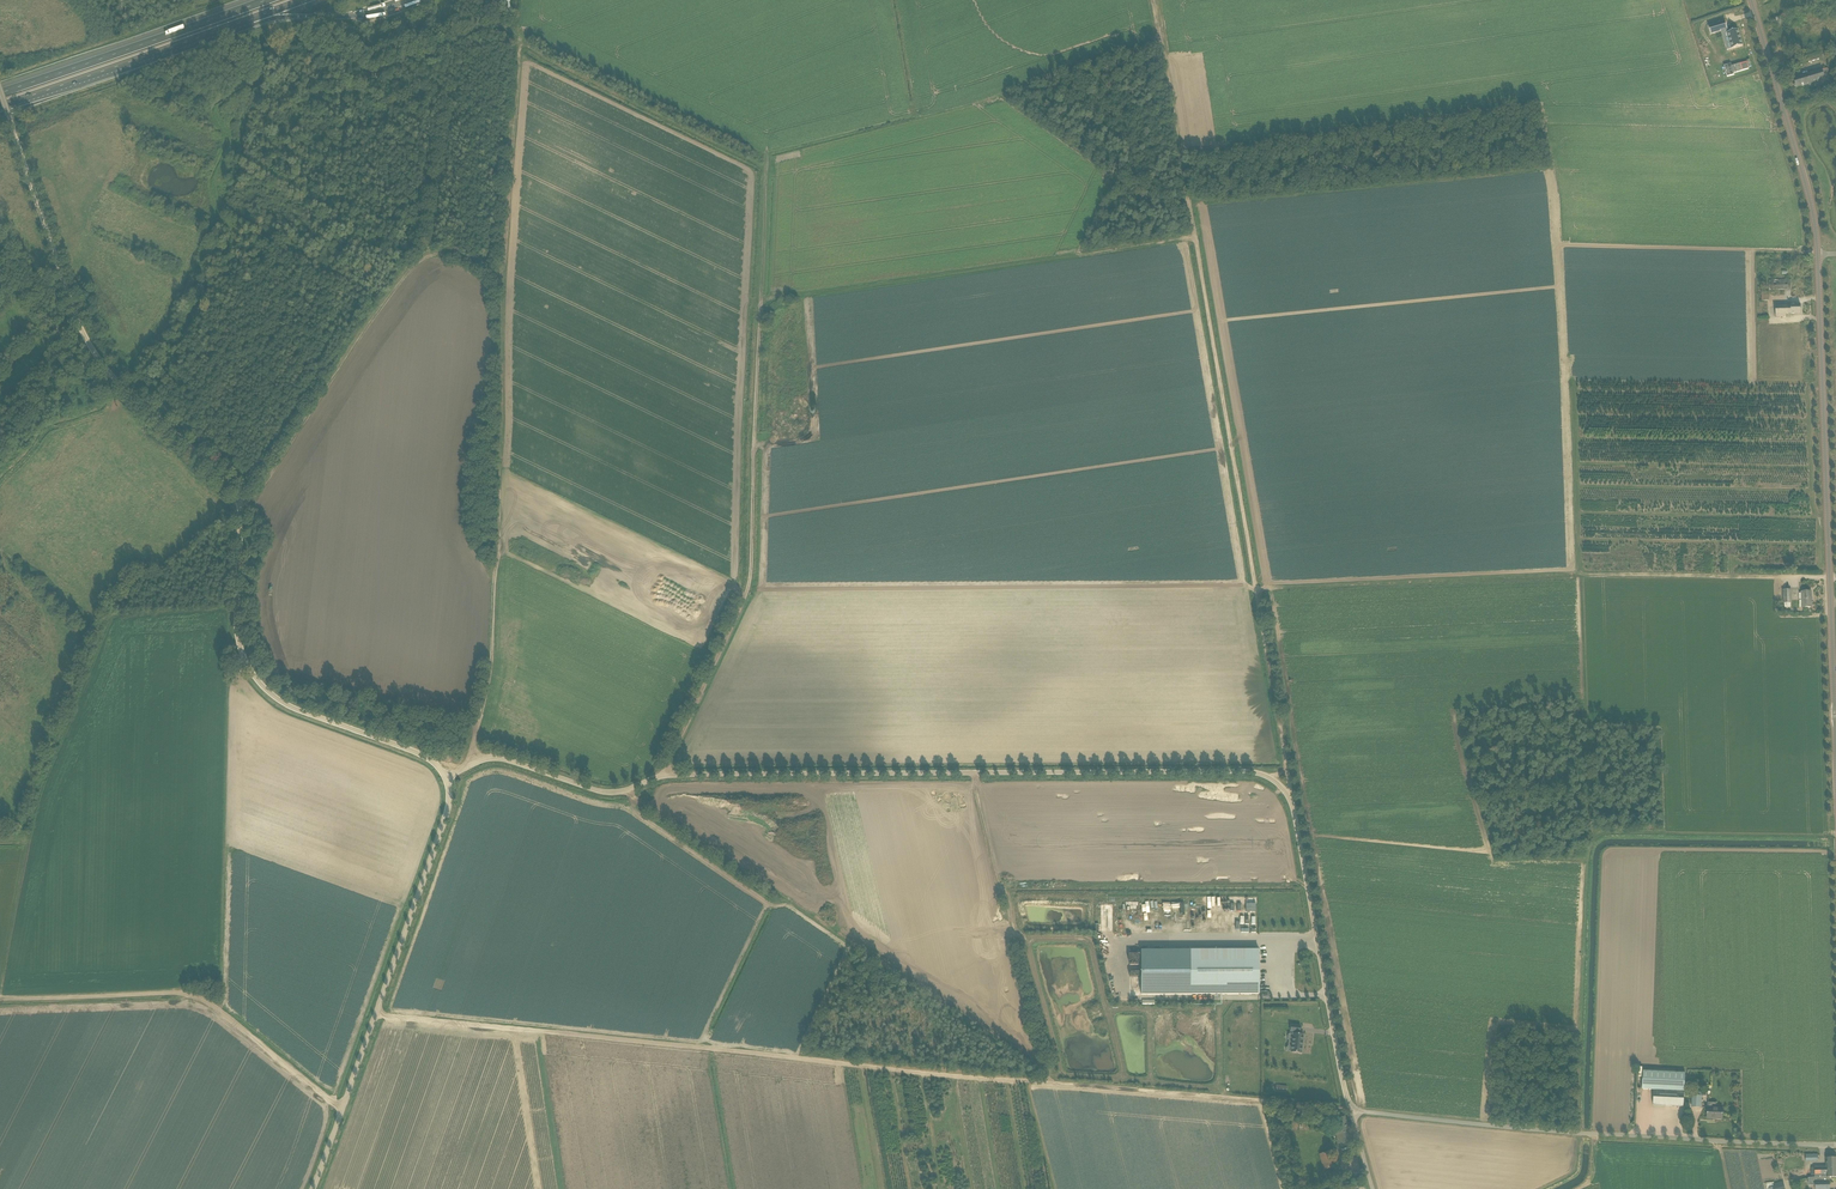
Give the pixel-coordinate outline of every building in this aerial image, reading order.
[(404,6),(388,12),(390,16),(405,10),(404,6)] [(1724,39),(1728,38),(1732,49),(1743,46),(1738,30),(1728,33),(1727,30),(1727,29),(1725,21),(1725,22),(1709,26),(1708,26),(1711,34),(1721,31),(1724,39)] [(1819,60),(1816,52),(1806,55),(1809,63),(1819,60)] [(1734,66),(1733,63),(1726,65),(1729,76),(1736,74),(1736,73),(1745,70),(1742,63),(1734,66)] [(1809,85),(1810,89),(1826,84),(1832,82),(1828,69),(1822,70),(1803,76),(1803,77),(1793,79),(1796,88),(1805,85),(1806,86),(1809,85)] [(1788,290),(1788,288),(1788,280),(1769,280),(1769,290),(1788,290)] [(1801,314),(1801,305),(1790,305),(1790,306),(1775,306),(1776,318),(1786,317),(1786,314),(1791,314),(1801,314)] [(1791,603),(1791,590),(1783,590),(1783,603),(1791,603)] [(1812,608),(1811,592),(1802,592),(1802,608),(1812,608)] [(1141,994),(1190,994),(1259,994),(1259,950),(1141,951),(1141,994)] [(1289,1041),(1289,1047),(1291,1047),(1291,1052),(1301,1053),(1301,1054),(1302,1054),(1302,1053),(1302,1046),(1303,1046),(1303,1045),(1302,1045),(1302,1044),(1303,1044),(1303,1043),(1304,1035),(1303,1035),(1299,1034),(1299,1033),(1300,1033),(1301,1026),(1291,1025),(1290,1032),(1294,1032),(1294,1034),(1293,1034),(1292,1042),(1289,1041)] [(1654,1090),(1684,1092),(1685,1073),(1643,1071),(1642,1089),(1654,1090)] [(1654,1090),(1653,1105),(1684,1107),(1684,1092),(1654,1090)] [(1701,1108),(1702,1096),(1701,1096),(1702,1092),(1693,1091),(1693,1096),(1692,1107),(1701,1108)] [(1723,1109),(1716,1108),(1716,1103),(1708,1103),(1708,1108),(1707,1119),(1722,1119),(1723,1109)] [(1324,1153),(1319,1154),(1323,1170),(1328,1169),(1324,1153)] [(1815,1177),(1815,1188),(1830,1188),(1830,1178),(1835,1177),(1835,1158),(1827,1158),(1827,1167),(1811,1168),(1811,1175),(1815,1175),(1815,1177)] [(1774,1184),(1776,1188),(1780,1188),(1786,1188),(1784,1181),(1774,1184)]
